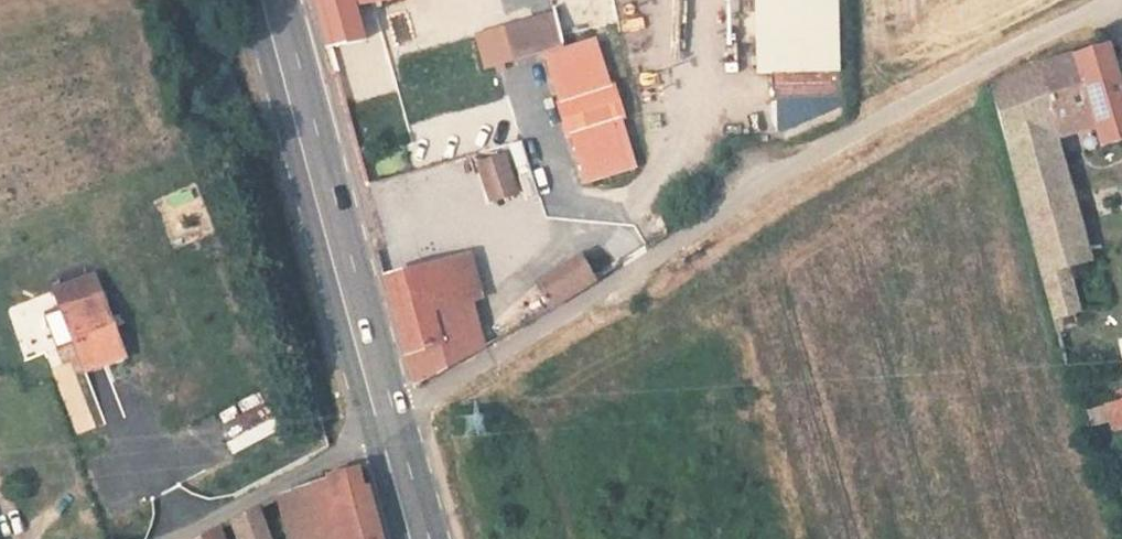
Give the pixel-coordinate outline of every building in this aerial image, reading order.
[(326,52),(363,42),(351,0),(312,0),(326,52)] [(839,0),(759,0),(762,73),(841,70),(839,0)] [(553,8),(475,31),(486,69),(564,46),(553,8)] [(597,38),(544,55),(585,183),(638,166),(597,38)] [(1082,170),(1099,166),(1105,186),(1121,181),(1121,106),(1116,81),(1080,88),(1002,129),(1063,358),(1096,347),(1088,313),(1114,303),(1082,170)] [(493,132),(460,141),(472,187),(508,178),(493,132)] [(462,241),(438,249),(374,268),(405,372),(429,366),(680,227),(672,210),(668,201),(482,308),(462,241)] [(684,203),(672,210),(680,227),(694,219),(684,203)] [(112,371),(89,310),(49,326),(73,386),(112,371)] [(264,391),(218,411),(236,452),(282,432),(264,391)] [(1091,429),(1121,425),(1121,397),(1088,402),(1091,429)] [(455,459),(451,438),(441,444),(446,462),(455,459)] [(276,495),(277,498),(287,538),(379,538),(378,537),(381,536),(367,482),(361,482),(355,462),(323,472),(324,478),(276,495)] [(261,505),(272,538),(285,538),(272,501),(261,505)] [(258,506),(230,519),(238,538),(271,538),(258,506)] [(219,526),(194,538),(224,538),(219,526)]
